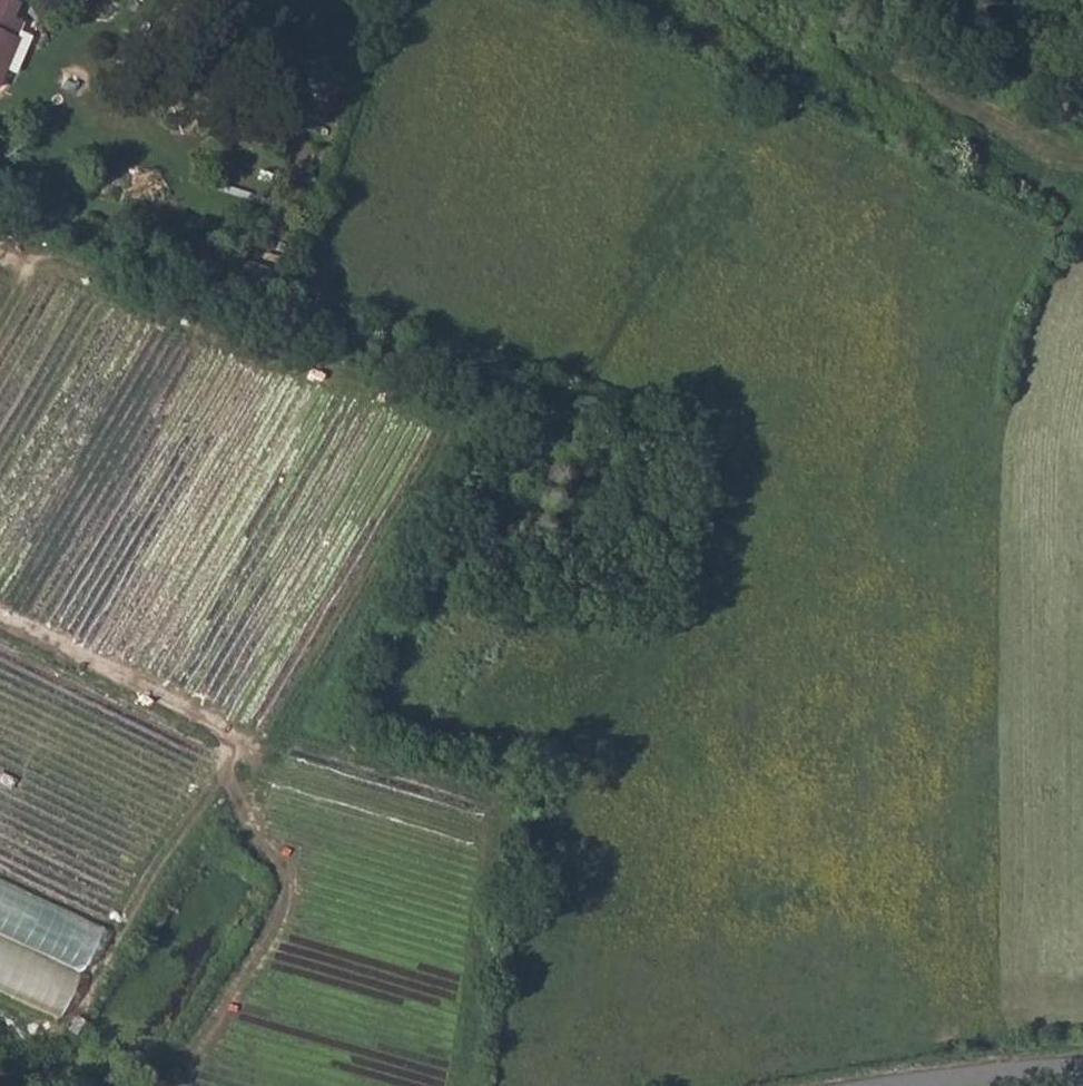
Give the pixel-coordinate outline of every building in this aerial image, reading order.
[(11,75),(26,39),(13,34),(17,25),(10,22),(15,8),(0,1),(0,70),(11,75)] [(68,1009),(86,963),(0,929),(0,982),(68,1009)]
